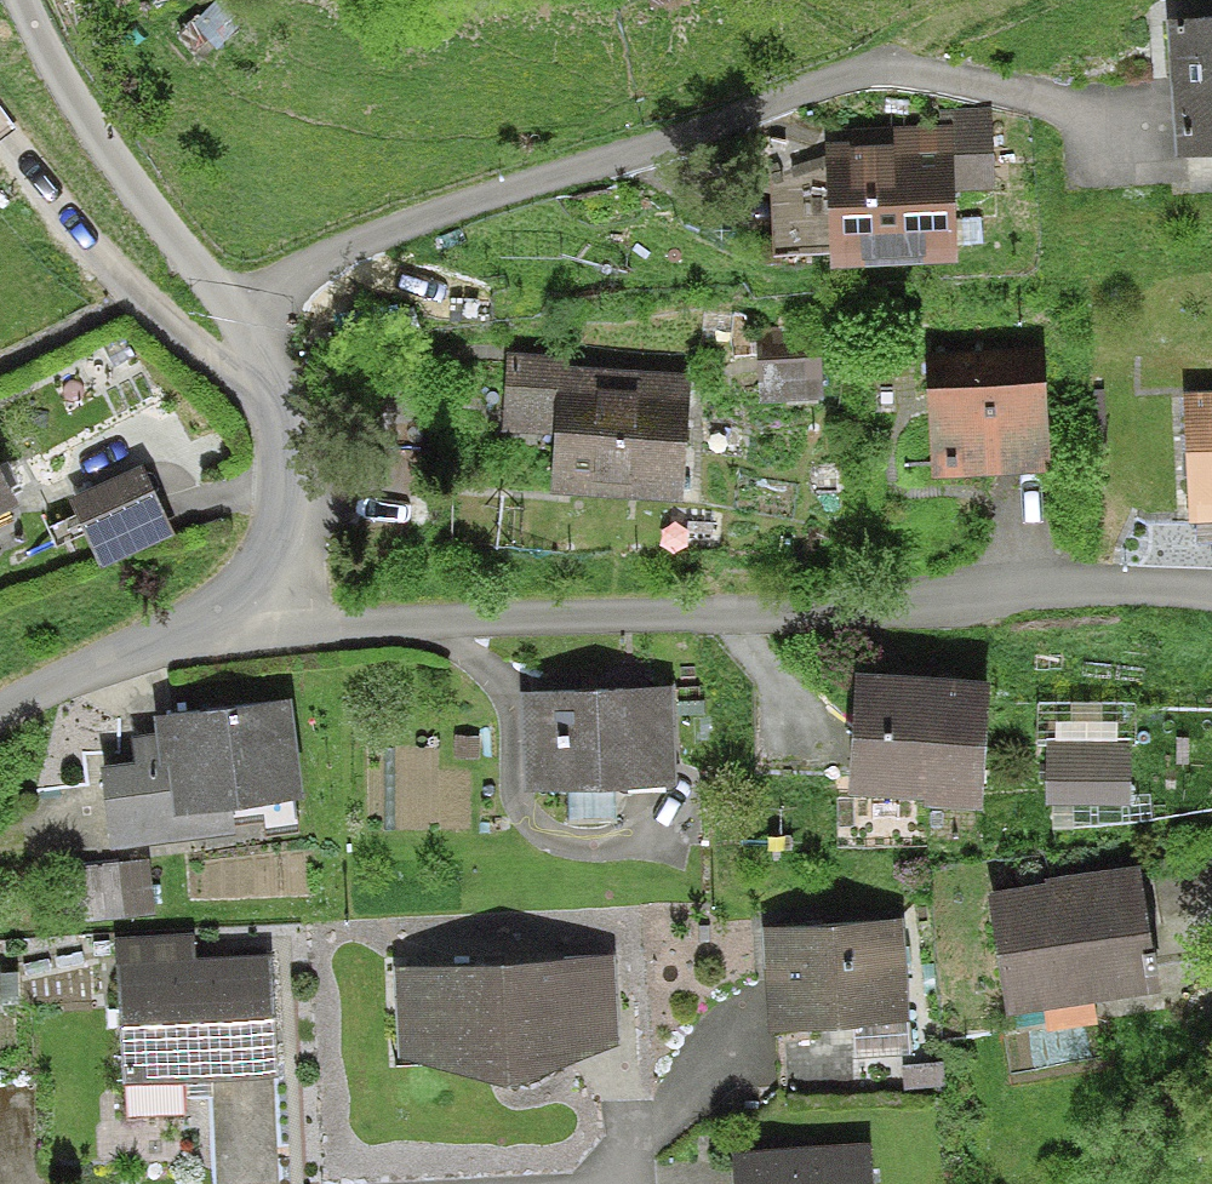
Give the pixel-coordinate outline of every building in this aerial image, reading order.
[(1169,26),(1180,152),(1211,150),(1211,22),(1169,26)] [(836,150),(841,258),(953,254),(951,195),(989,194),(986,119),(932,121),(933,146),(836,150)] [(550,357),(511,355),(509,399),(541,400),(536,486),(668,493),(674,383),(549,376),(550,357)] [(942,378),(956,493),(1062,480),(1048,365),(942,378)] [(1186,400),(1196,505),(1211,503),(1211,398),(1186,400)] [(141,474),(69,506),(97,568),(169,537),(141,474)] [(10,505),(0,486),(0,510),(10,505)] [(986,695),(856,686),(849,792),(979,800),(986,695)] [(680,696),(531,701),(534,783),(683,778),(680,696)] [(124,847),(235,834),(232,801),(306,793),(298,724),(192,736),(196,770),(116,779),(124,847)] [(1134,757),(1067,755),(1065,802),(1133,804),(1134,757)] [(1068,900),(1010,912),(1030,1008),(1144,985),(1137,954),(1172,947),(1154,859),(1064,877),(1068,900)] [(903,920),(763,929),(770,1032),(910,1023),(903,920)] [(194,955),(128,959),(141,1129),(199,1125),(197,1091),(281,1085),(273,967),(196,973),(194,955)] [(625,971),(414,987),(417,1055),(537,1084),(630,1035),(625,971)] [(745,1167),(747,1183),(878,1183),(875,1155),(745,1167)]
